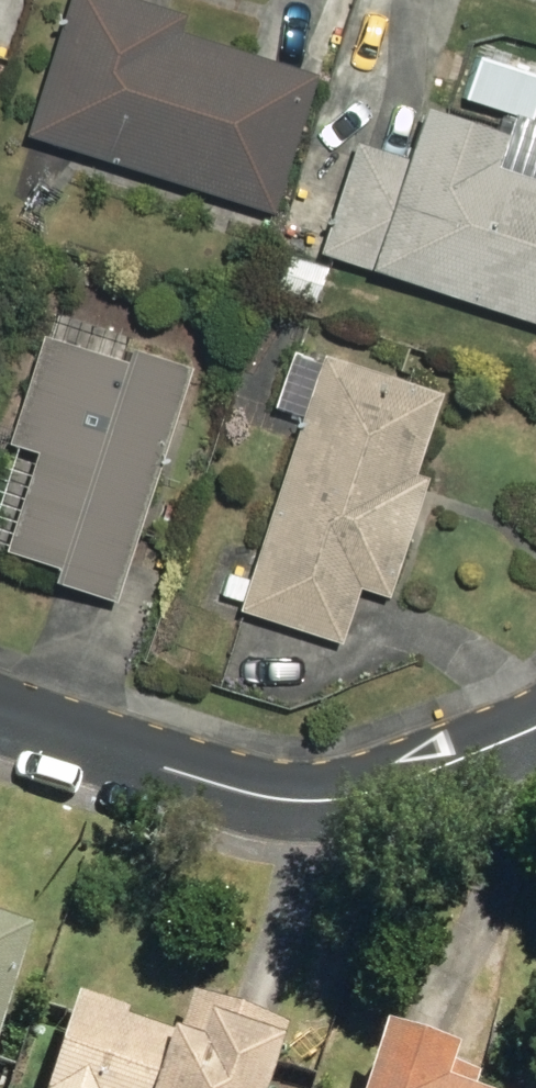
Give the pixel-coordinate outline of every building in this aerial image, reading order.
[(279,210),(325,71),(187,27),(193,10),(160,0),(76,0),(34,131),(279,210)] [(535,318),(535,172),(506,164),(517,128),(434,102),(417,154),(359,137),(323,251),(535,318)] [(274,281),(321,298),(333,263),(287,246),(274,281)] [(62,580),(120,599),(198,362),(138,342),(133,358),(50,330),(14,438),(44,448),(12,545),(68,563),(62,580)] [(244,607),(346,642),(366,584),(395,594),(434,476),(422,471),(450,390),(333,351),(332,359),(300,348),(283,405),(307,412),(254,577),(235,572),(228,593),(247,598),(244,607)] [(44,942),(0,927),(0,1070),(44,942)] [(298,1055),(288,1052),(295,1032),(201,1000),(184,1047),(139,1031),(141,1026),(95,1009),(67,1087),(286,1087),(298,1055)] [(476,1066),(405,1042),(390,1087),(469,1087),(476,1066)]
